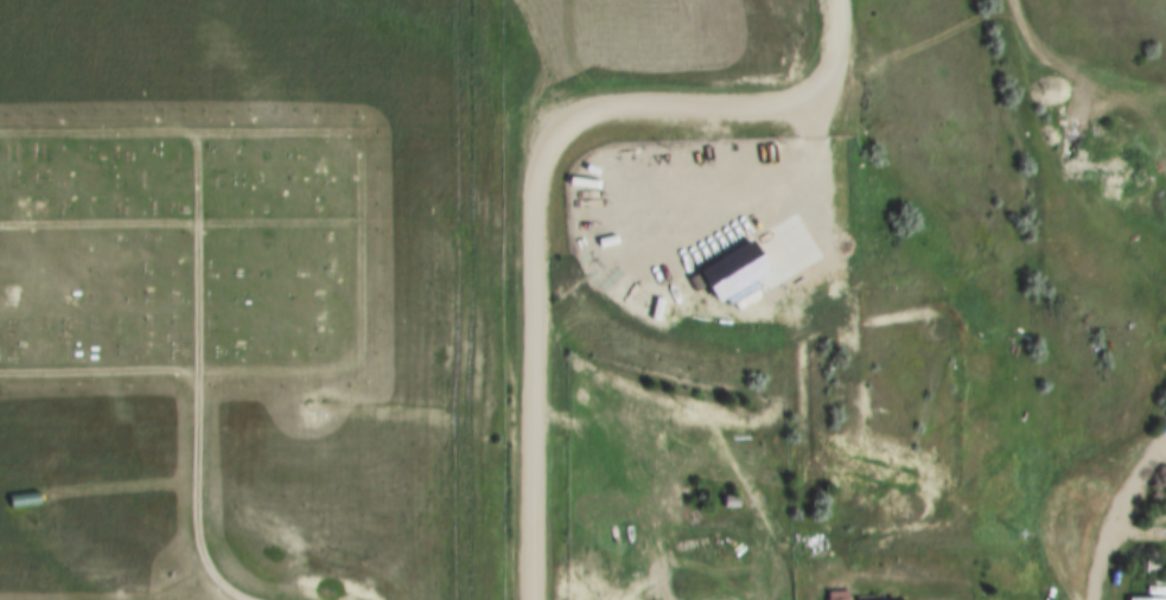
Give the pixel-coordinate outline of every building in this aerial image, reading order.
[(708,274),(760,243),(779,275),(726,305),(708,274)] [(9,496),(39,492),(42,506),(12,510),(9,496)] [(852,592),(853,599),(831,599),(830,593),(852,592)]
